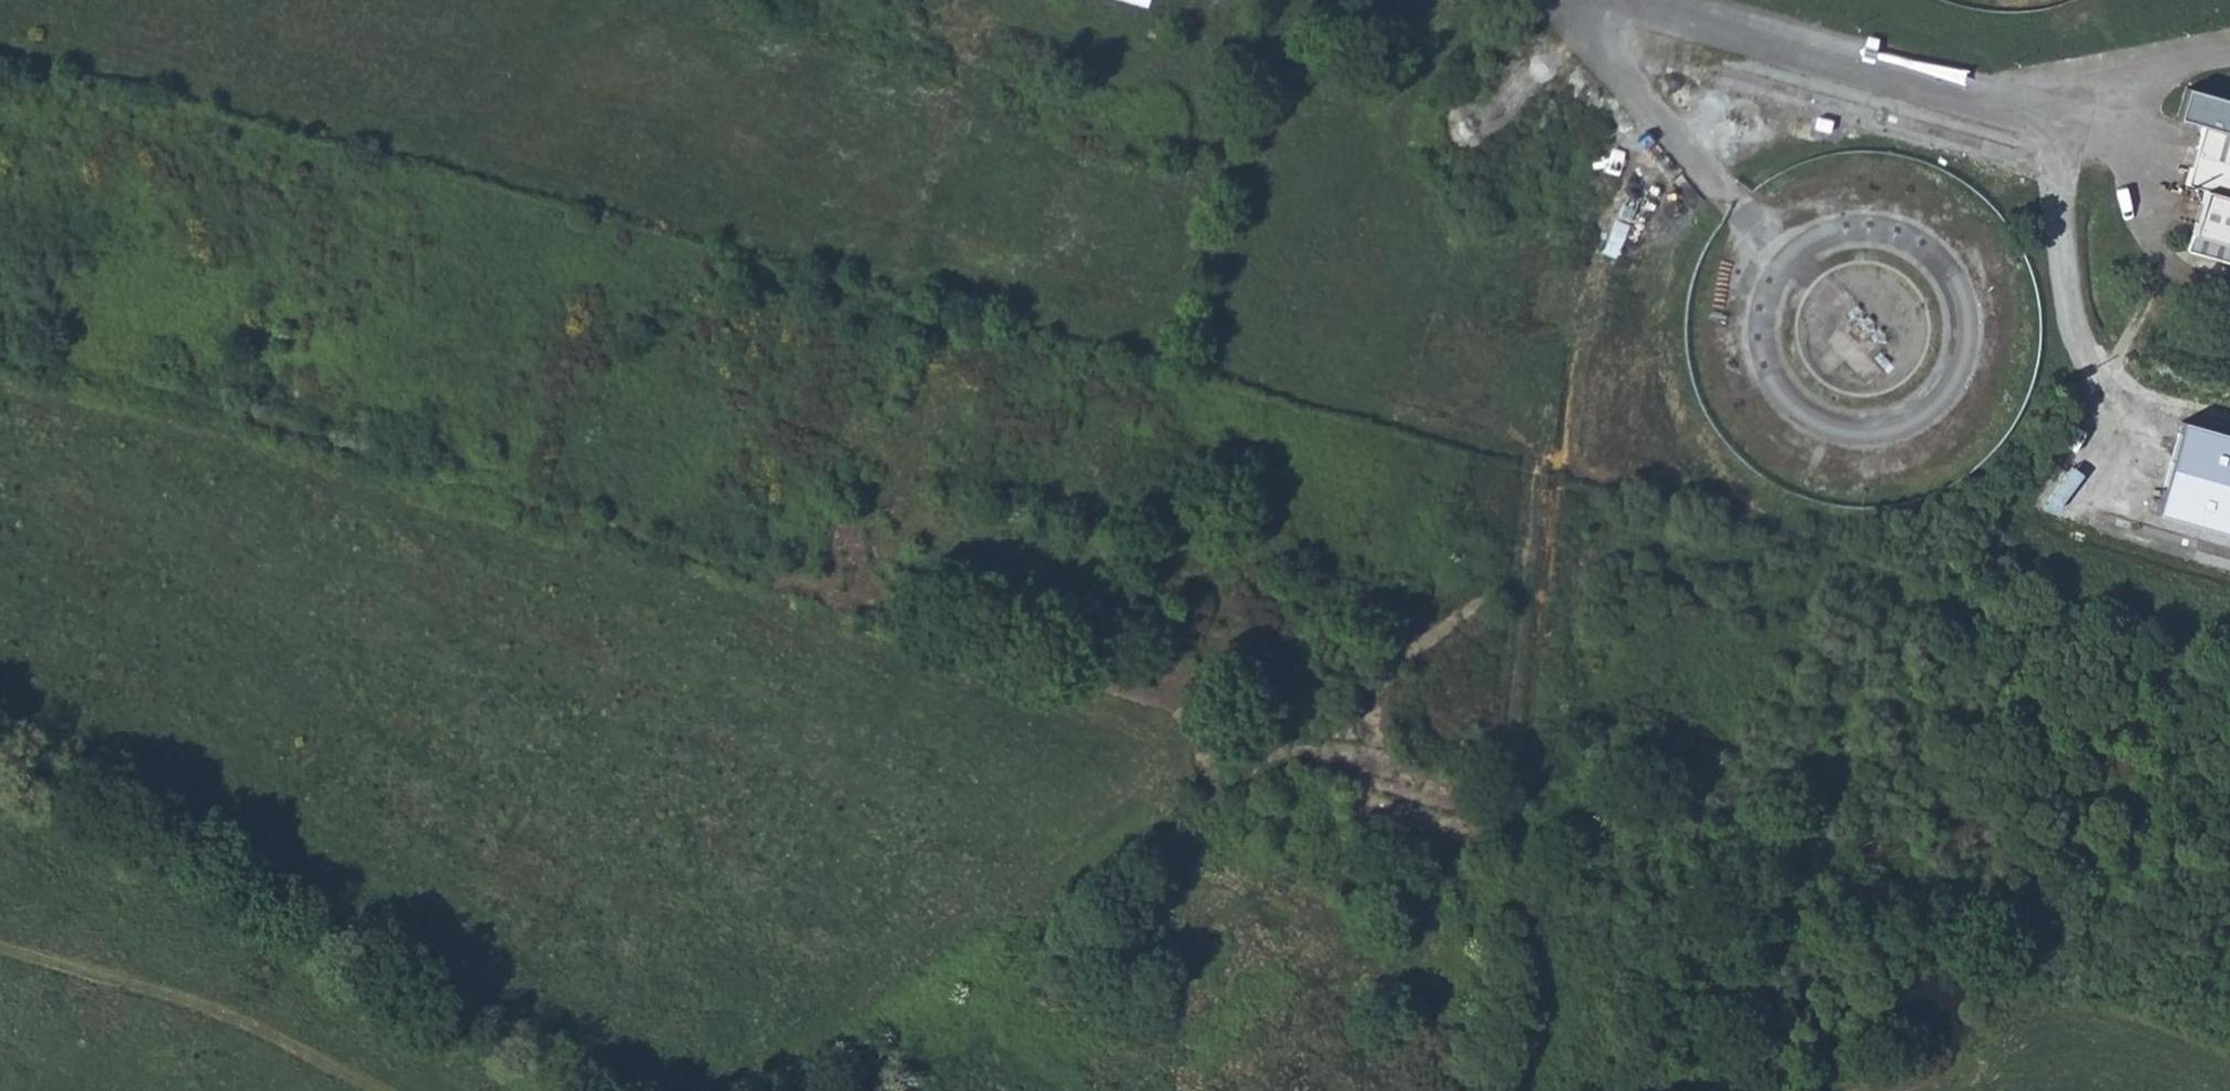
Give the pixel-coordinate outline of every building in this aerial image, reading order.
[(2186,182),(2185,185),(2213,193),(2194,254),(2229,264),(2229,103),(2189,91),(2180,117),(2202,123),(2186,182)]
